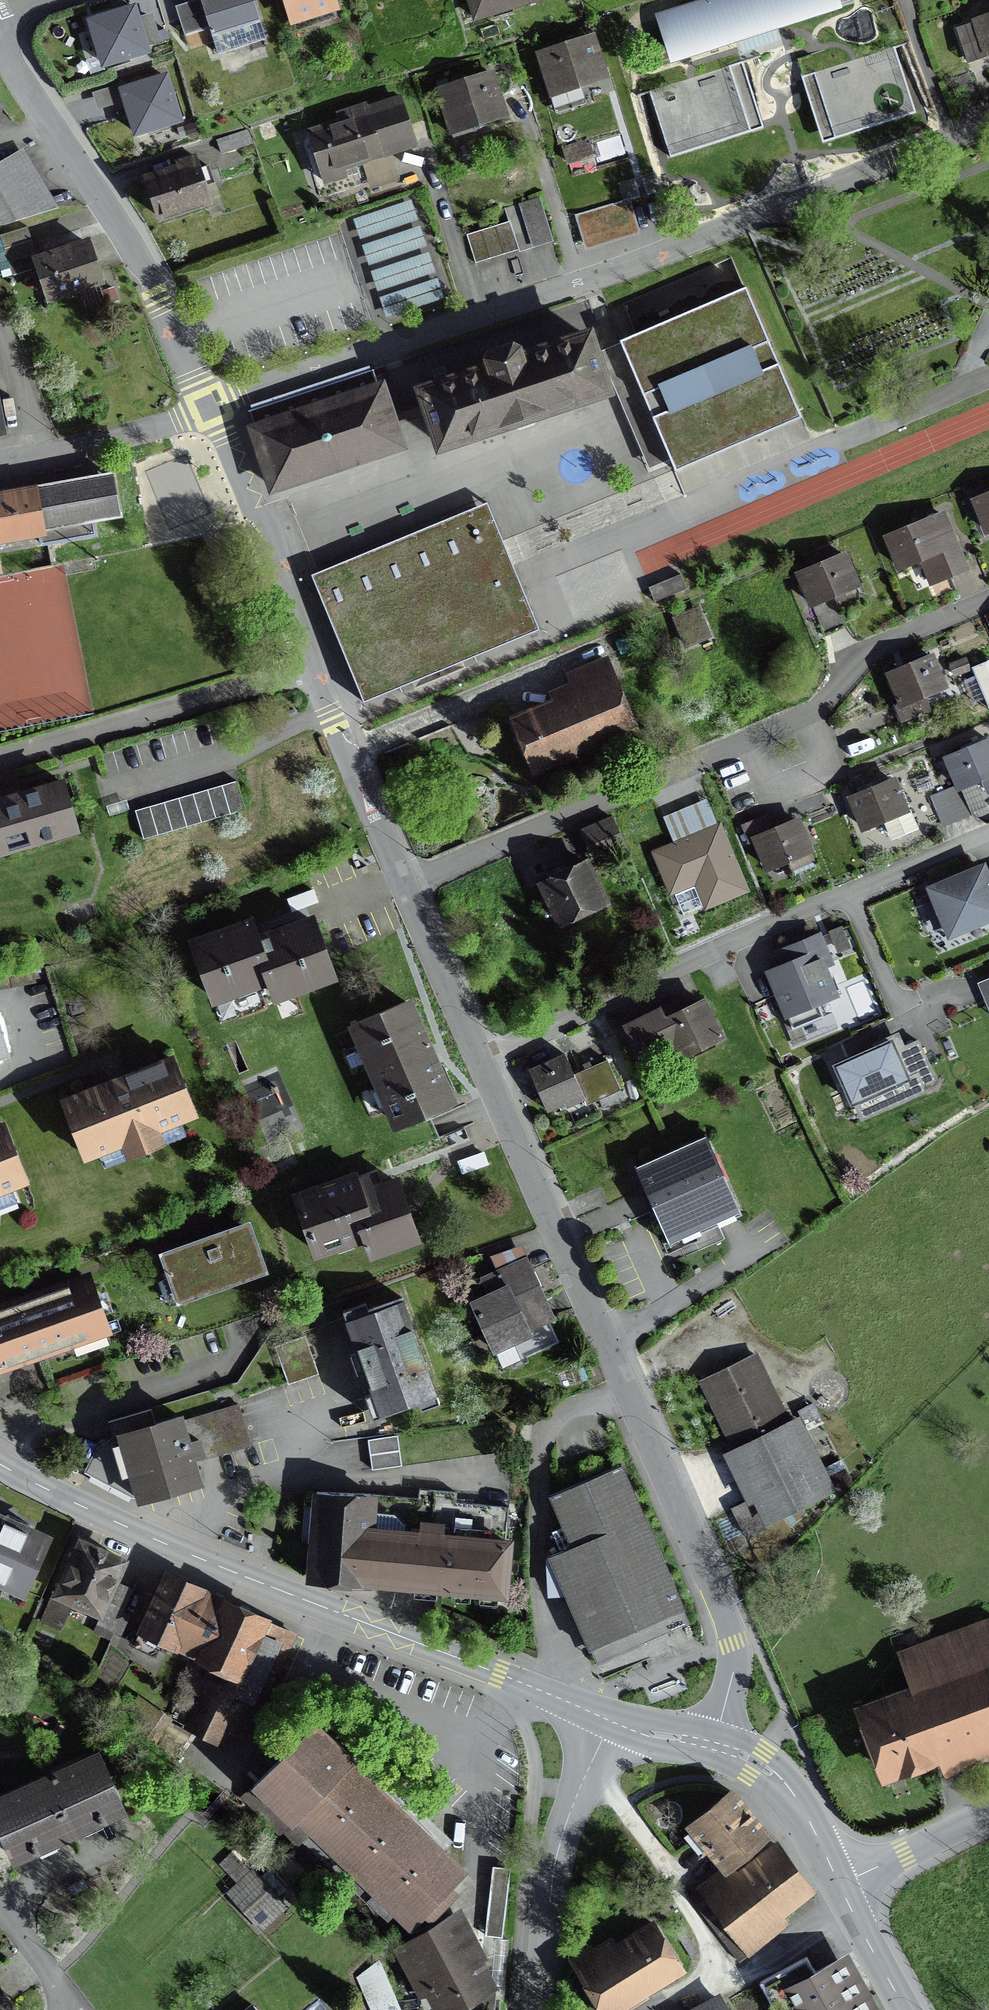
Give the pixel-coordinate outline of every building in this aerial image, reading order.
[(173,7),(182,36),(208,28),(215,52),(264,38),(252,0),(197,0),(173,7)] [(334,0),(283,0),(291,24),(337,9),(334,0)] [(474,26),(549,3),(549,0),(466,0),(474,26)] [(661,16),(668,36),(674,56),(676,61),(735,41),(757,34),(777,27),(836,8),(835,7),(853,1),(853,0),(711,0),(661,16)] [(102,61),(146,48),(133,6),(89,19),(102,61)] [(972,23),(982,53),(988,51),(988,18),(972,23)] [(591,38),(542,55),(554,93),(604,77),(591,38)] [(913,113),(916,112),(911,99),(894,47),(892,48),(853,60),(834,66),(814,72),(815,73),(817,82),(835,139),(913,113)] [(798,63),(802,78),(815,73),(814,72),(834,66),(830,53),(798,63)] [(651,92),(650,93),(669,154),(750,128),(733,78),(729,66),(690,79),(671,85),(651,92)] [(135,130),(177,116),(163,75),(121,89),(135,130)] [(494,75),(437,92),(451,141),(508,124),(494,75)] [(974,99),(965,77),(954,81),(963,103),(974,99)] [(343,132),(310,141),(324,190),(349,183),(347,176),(416,156),(403,110),(369,120),(366,109),(338,117),(343,132)] [(250,145),(246,132),(217,142),(221,155),(250,145)] [(588,142),(565,148),(569,162),(592,156),(588,142)] [(53,206),(20,151),(0,163),(0,220),(2,223),(53,206)] [(196,173),(146,191),(159,231),(210,214),(196,173)] [(510,223),(466,238),(475,266),(551,241),(537,201),(506,211),(510,223)] [(624,201),(577,216),(586,244),(633,229),(629,217),(624,201)] [(409,204),(352,222),(358,239),(415,221),(409,204)] [(418,229),(361,247),(367,264),(424,246),(418,229)] [(84,233),(31,252),(47,298),(100,279),(84,233)] [(427,256),(370,274),(376,291),(433,273),(427,256)] [(436,283),(379,301),(385,318),(442,300),(436,283)] [(621,340),(620,341),(622,344),(671,460),(672,462),(675,469),(676,471),(801,417),(797,407),(746,287),(744,288),(636,334),(621,340)] [(431,413),(441,444),(522,417),(606,390),(588,337),(523,358),(520,348),(513,345),(488,353),(485,360),(489,370),(423,391),(424,394),(427,403),(431,413)] [(253,423),(245,426),(266,490),(283,485),(402,446),(395,425),(392,414),(388,404),(381,381),(378,382),(374,372),(371,373),(252,412),(250,413),(253,423)] [(0,487),(0,539),(36,533),(35,524),(117,510),(110,469),(0,487)] [(970,497),(984,531),(988,529),(988,488),(970,497)] [(365,702),(540,629),(513,564),(503,540),(487,503),(320,573),(312,577),(365,702)] [(943,509),(882,534),(896,566),(921,556),(931,580),(967,565),(943,509)] [(856,584),(842,550),(794,571),(809,605),(856,584)] [(687,587),(681,574),(649,587),(655,601),(687,587)] [(696,607),(671,618),(683,647),(709,636),(696,607)] [(947,685),(932,651),(885,671),(899,705),(947,685)] [(508,718),(529,769),(591,743),(595,751),(638,733),(607,659),(567,675),(574,691),(508,718)] [(943,755),(957,787),(958,789),(961,788),(988,776),(988,736),(943,755)] [(908,809),(893,775),(846,796),(860,830),(908,809)] [(0,798),(0,856),(76,833),(60,780),(12,794),(0,798)] [(243,810),(234,782),(133,812),(141,840),(243,810)] [(957,787),(945,792),(957,820),(972,814),(961,788),(958,789),(957,787)] [(945,792),(930,798),(942,826),(957,820),(945,792)] [(625,847),(612,818),(582,832),(595,860),(625,847)] [(814,853),(800,819),(752,840),(767,874),(814,853)] [(709,905),(745,889),(718,827),(705,832),(657,854),(672,889),(697,878),(709,905)] [(584,859),(535,883),(556,925),(605,901),(584,859)] [(988,920),(988,873),(988,870),(936,889),(953,933),(988,920)] [(253,920),(189,945),(212,1006),(266,985),(273,1004),(337,979),(314,921),(261,941),(253,920)] [(761,971),(780,1016),(836,993),(819,954),(829,950),(821,931),(775,950),(780,963),(761,971)] [(666,1001),(620,1023),(637,1057),(672,1041),(678,1055),(722,1034),(703,995),(670,1011),(666,1001)] [(411,1001),(348,1028),(391,1130),(454,1103),(411,1001)] [(832,1067),(850,1108),(911,1081),(892,1040),(832,1067)] [(562,1053),(527,1068),(545,1110),(581,1094),(584,1103),(616,1089),(604,1060),(572,1074),(562,1053)] [(175,1059),(60,1102),(82,1162),(125,1146),(129,1158),(162,1145),(158,1134),(197,1119),(175,1059)] [(0,1127),(0,1195),(27,1185),(4,1125),(0,1127)] [(704,1139),(634,1170),(667,1245),(737,1214),(704,1139)] [(357,1172),(292,1194),(311,1251),(359,1235),(366,1255),(417,1238),(396,1175),(362,1186),(357,1172)] [(243,1218),(155,1252),(173,1300),(261,1267),(243,1218)] [(491,1290),(469,1300),(491,1349),(533,1331),(529,1322),(549,1313),(519,1247),(490,1260),(495,1270),(484,1274),(491,1290)] [(108,1328),(94,1286),(9,1316),(4,1304),(0,1306),(0,1365),(108,1328)] [(399,1297),(341,1319),(377,1411),(415,1397),(418,1406),(438,1398),(399,1297)] [(303,1340),(275,1350),(289,1386),(316,1375),(303,1340)] [(726,1453),(762,1526),(830,1493),(793,1418),(785,1422),(753,1358),(706,1381),(738,1446),(726,1453)] [(129,1419),(113,1424),(118,1440),(134,1498),(198,1479),(192,1458),(243,1444),(232,1406),(181,1420),(179,1412),(131,1426),(129,1419)] [(370,1453),(372,1469),(454,1457),(506,1450),(502,1420),(368,1439),(370,1453)] [(85,1473),(134,1498),(118,1440),(97,1450),(85,1473)] [(549,1555),(590,1649),(649,1623),(684,1608),(621,1464),(550,1495),(572,1545),(549,1555)] [(418,1498),(374,1494),(317,1492),(310,1578),(367,1583),(367,1579),(430,1585),(504,1592),(508,1541),(506,1541),(509,1507),(456,1502),(456,1492),(419,1489),(418,1498)] [(25,1532),(28,1527),(6,1517),(3,1522),(0,1521),(0,1582),(22,1591),(44,1541),(25,1532)] [(124,1559),(76,1537),(49,1597),(97,1618),(124,1559)] [(219,1597),(168,1573),(135,1644),(155,1654),(162,1638),(165,1640),(199,1656),(225,1600),(219,1597)] [(245,1609),(225,1600),(199,1656),(220,1666),(233,1672),(226,1688),(209,1680),(200,1699),(197,1698),(186,1721),(194,1724),(191,1730),(219,1743),(227,1727),(243,1734),(251,1726),(252,1726),(271,1684),(294,1634),(266,1621),(267,1619),(245,1609)] [(856,1706),(883,1781),(939,1760),(942,1770),(988,1753),(988,1625),(896,1659),(907,1688),(856,1706)] [(355,1764),(350,1760),(354,1756),(316,1719),(253,1783),(254,1783),(242,1795),(279,1831),(283,1828),(298,1843),(311,1830),(409,1925),(463,1869),(355,1764)] [(0,1797),(0,1825),(14,1857),(77,1829),(123,1808),(98,1753),(0,1797)] [(690,1828),(724,1870),(729,1876),(771,1842),(732,1794),(690,1828)] [(729,1876),(724,1870),(699,1889),(749,1951),(786,1921),(780,1914),(810,1891),(771,1842),(729,1876)] [(230,1876),(238,1884),(251,1872),(232,1852),(219,1864),(230,1876)] [(238,1884),(229,1893),(246,1911),(262,1928),(286,1905),(253,1870),(251,1872),(238,1884)] [(502,1939),(509,1872),(493,1870),(487,1937),(502,1939)] [(419,1996),(426,1992),(480,1963),(457,1920),(396,1953),(419,1996)] [(602,2009),(616,2009),(682,1973),(654,1924),(614,1947),(610,1939),(573,1959),(602,2009)] [(759,1983),(773,2009),(875,2009),(880,2007),(850,1953),(816,1972),(808,1957),(759,1983)] [(426,1992),(436,2009),(463,2009),(496,1992),(480,1963),(426,1992)] [(0,1995),(0,2009),(10,2009),(0,1995)] [(692,2009),(728,2009),(720,1995),(692,2009)]
